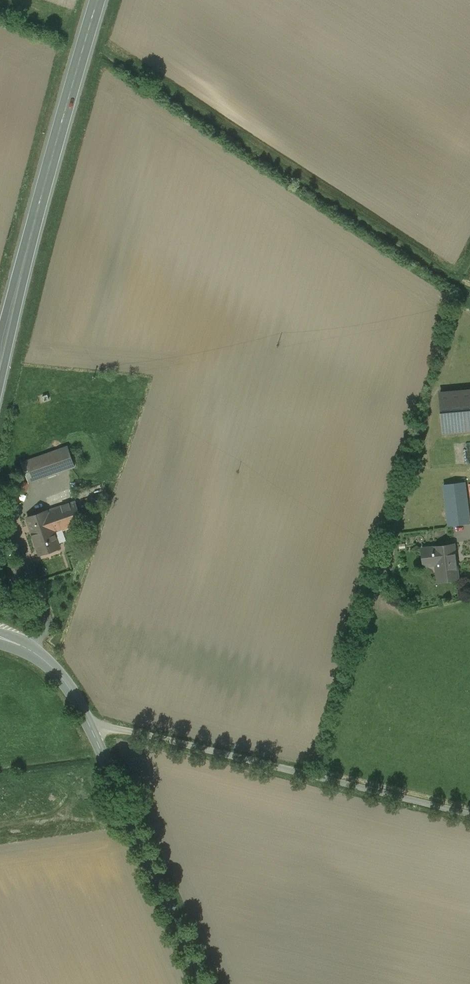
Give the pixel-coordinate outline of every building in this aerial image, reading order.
[(440,393),(443,426),(453,425),(454,429),(454,431),(469,429),(469,390),(440,393)] [(67,446),(21,462),(29,483),(75,467),(67,446)] [(462,481),(443,483),(447,523),(467,521),(462,481)] [(80,497),(18,517),(31,558),(65,547),(59,530),(88,521),(80,497)] [(452,544),(422,548),(424,564),(443,562),(444,571),(439,572),(438,574),(438,579),(458,577),(456,562),(454,562),(453,553),(455,553),(455,552),(453,552),(452,544)]
